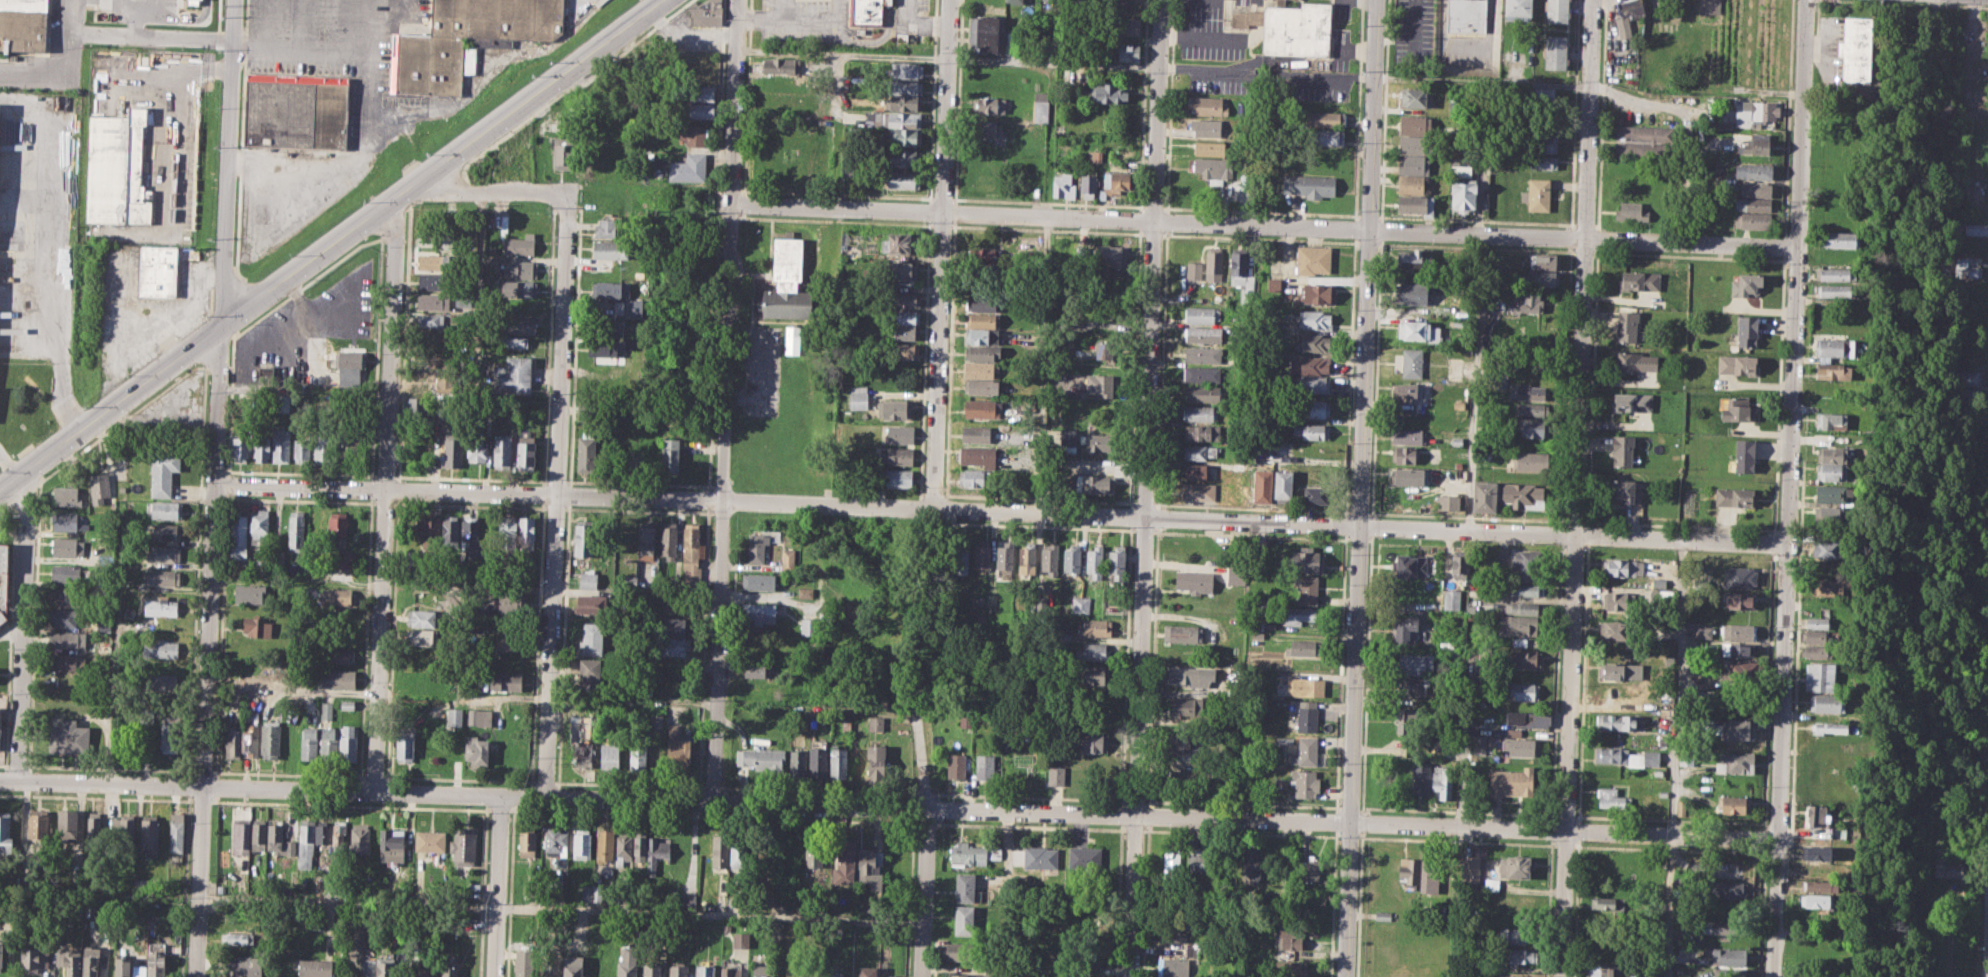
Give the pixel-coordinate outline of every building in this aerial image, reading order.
[(48,55),(50,0),(0,0),(0,53),(48,55)] [(397,33),(396,93),(462,97),(464,38),(552,42),(564,32),(565,0),(433,0),(431,35),(397,33)] [(699,7),(708,0),(721,0),(721,26),(692,26),(692,13),(687,7),(694,1),(699,7)] [(851,25),(852,0),(893,0),(892,5),(888,4),(884,4),(883,26),(851,25)] [(1277,3),(1277,0),(1285,0),(1285,4),(1299,4),(1299,0),(1331,1),(1329,58),(1260,55),(1261,24),(1249,24),(1248,30),(1229,29),(1231,7),(1261,8),(1261,3),(1277,3)] [(1447,31),(1448,0),(1487,0),(1486,32),(1447,31)] [(1505,20),(1506,0),(1532,0),(1531,21),(1505,20)] [(1545,22),(1546,0),(1568,0),(1567,23),(1545,22)] [(1616,1),(1620,0),(1640,0),(1645,15),(1630,19),(1628,14),(1620,16),(1616,1)] [(1699,13),(1700,0),(1721,0),(1720,14),(1699,13)] [(1114,17),(1127,17),(1127,12),(1139,12),(1139,34),(1114,33),(1114,17)] [(971,16),(1000,17),(998,53),(970,52),(971,16)] [(1843,16),(1872,17),(1870,81),(1842,80),(1842,55),(1838,55),(1838,41),(1842,41),(1843,16)] [(1618,19),(1626,18),(1629,32),(1622,34),(1618,19)] [(1545,34),(1566,35),(1565,69),(1544,68),(1545,34)] [(1114,44),(1139,45),(1139,60),(1119,60),(1119,52),(1114,52),(1114,44)] [(764,58),(799,59),(798,73),(752,71),(752,63),(764,63),(764,58)] [(890,62),(922,63),(921,79),(895,77),(895,69),(890,69),(890,62)] [(762,78),(772,78),(772,75),(795,75),(795,91),(761,89),(762,78)] [(244,145),(346,149),(349,82),(246,78),(244,145)] [(891,80),(920,81),(920,94),(891,93),(891,80)] [(1090,84),(1103,85),(1104,81),(1116,81),(1116,86),(1129,87),(1128,104),(1089,102),(1090,84)] [(1059,83),(1072,83),(1071,99),(1058,99),(1059,83)] [(689,84),(716,85),(715,101),(689,100),(689,84)] [(1401,88),(1433,89),(1432,108),(1400,107),(1401,88)] [(1035,91),(1049,91),(1048,122),(1033,121),(1035,91)] [(885,95),(919,97),(919,110),(885,108),(885,95)] [(1191,96),(1223,97),(1223,104),(1228,105),(1227,115),(1195,114),(1195,108),(1190,108),(1191,96)] [(974,98),(1006,99),(1006,113),(973,112),(974,98)] [(1742,101),(1775,101),(1775,106),(1780,106),(1779,115),(1775,115),(1775,126),(1758,125),(1758,120),(1750,119),(1750,112),(1741,112),(1742,101)] [(689,103),(714,104),(714,119),(688,118),(689,103)] [(86,223),(152,225),(154,191),(141,190),(143,126),(146,126),(146,108),(128,107),(128,117),(89,116),(86,223)] [(922,113),(921,128),(864,126),(864,111),(922,113)] [(1302,111),(1346,113),(1345,126),(1302,125),(1302,111)] [(1401,115),(1430,116),(1429,134),(1400,133),(1401,115)] [(975,119),(996,120),(996,124),(1002,124),(1002,138),(974,137),(975,119)] [(1190,119),(1221,121),(1221,128),(1226,128),(1226,138),(1194,136),(1194,129),(1190,128),(1190,119)] [(687,125),(710,126),(709,146),(686,145),(687,139),(679,139),(680,129),(687,130),(687,125)] [(1616,125),(1673,127),(1672,141),(1615,140),(1616,125)] [(890,129),(921,130),(920,145),(889,143),(890,129)] [(1311,129),(1344,131),(1343,146),(1311,144),(1311,129)] [(1522,134),(1556,136),(1556,152),(1522,151),(1522,134)] [(1751,134),(1769,134),(1769,141),(1773,141),(1773,154),(1736,153),(1736,145),(1743,145),(1743,142),(1751,142),(1751,134)] [(550,136),(573,137),(571,170),(553,169),(554,145),(550,145),(550,136)] [(1400,136),(1428,137),(1428,154),(1399,153),(1400,136)] [(1194,142),(1226,143),(1225,157),(1193,155),(1194,142)] [(1615,143),(1672,144),(1671,159),(1615,157),(1615,143)] [(891,149),(920,150),(919,168),(890,166),(891,149)] [(1087,149),(1102,150),(1101,161),(1087,160),(1087,149)] [(687,152),(706,153),(705,182),(669,181),(669,161),(682,162),(682,156),(687,157),(687,152)] [(1520,154),(1557,156),(1557,169),(1519,167),(1520,154)] [(1400,157),(1428,157),(1428,174),(1399,174),(1400,157)] [(1194,158),(1232,160),(1231,179),(1222,179),(1222,187),(1208,186),(1209,178),(1201,177),(1202,172),(1193,171),(1194,158)] [(1618,162),(1655,163),(1655,177),(1617,176),(1618,162)] [(1736,163),(1772,164),(1771,179),(1735,177),(1736,163)] [(1453,164),(1471,164),(1470,177),(1453,177),(1453,164)] [(845,166),(856,166),(856,177),(845,177),(845,166)] [(887,171),(919,172),(918,189),(886,188),(887,171)] [(1081,171),(1096,171),(1096,180),(1100,181),(1099,186),(1096,185),(1096,193),(1093,192),(1093,197),(1083,197),(1084,192),(1080,191),(1081,171)] [(1104,172),(1134,173),(1133,189),(1119,188),(1119,194),(1106,194),(1106,200),(1099,199),(1099,189),(1104,189),(1104,172)] [(1054,173),(1071,174),(1070,185),(1067,186),(1066,197),(1053,196),(1054,173)] [(1283,174),(1334,177),(1333,196),(1321,195),(1321,200),(1304,199),(1305,194),(1282,192),(1283,174)] [(1398,176),(1423,177),(1423,193),(1398,193),(1398,176)] [(1528,178),(1550,179),(1549,211),(1528,211),(1528,202),(1521,202),(1521,190),(1528,190),(1528,178)] [(1453,181),(1476,181),(1475,209),(1469,209),(1469,213),(1457,213),(1457,208),(1452,208),(1453,181)] [(1740,181),(1771,182),(1770,196),(1739,195),(1740,181)] [(1397,195),(1427,196),(1427,213),(1397,212),(1397,195)] [(1735,198),(1770,199),(1769,212),(1734,210),(1735,198)] [(1620,201),(1641,202),(1641,208),(1650,209),(1649,221),(1614,220),(1615,209),(1620,209),(1620,201)] [(605,213),(622,214),(621,238),(595,237),(595,220),(604,220),(605,213)] [(1736,213),(1770,214),(1769,228),(1735,227),(1736,213)] [(1963,223),(1987,224),(1987,235),(1963,234),(1963,223)] [(773,237),(785,238),(785,231),(795,231),(795,238),(805,238),(804,281),(797,280),(797,288),(777,288),(777,280),(772,280),(773,237)] [(1822,231),(1859,232),(1858,248),(1821,246),(1822,231)] [(888,232),(917,234),(916,254),(881,252),(882,239),(888,240),(888,232)] [(503,237),(523,238),(524,233),(534,233),(533,254),(503,253),(503,237)] [(594,241),(631,242),(630,258),(593,257),(594,241)] [(1096,245),(1127,247),(1127,268),(1095,266),(1096,245)] [(136,298),(178,300),(180,259),(199,260),(199,248),(139,246),(136,298)] [(1297,246),(1331,248),(1330,272),(1313,271),(1313,275),(1296,274),(1297,246)] [(1207,247),(1206,280),(1222,281),(1223,247),(1207,247)] [(975,248),(995,248),(994,264),(968,263),(968,253),(974,253),(975,248)] [(1233,248),(1247,248),(1246,274),(1253,275),(1253,305),(1240,304),(1240,285),(1232,285),(1233,248)] [(1397,248),(1422,249),(1422,256),(1434,257),(1433,267),(1397,266),(1397,248)] [(419,253),(449,254),(449,269),(419,268),(419,253)] [(1530,253),(1555,254),(1555,257),(1559,258),(1559,267),(1555,267),(1555,269),(1529,268),(1530,253)] [(1955,258),(1967,259),(1967,265),(1982,266),(1982,278),(1949,277),(1949,266),(1955,266),(1955,258)] [(510,260),(536,261),(536,278),(498,277),(498,268),(510,269),(510,260)] [(886,261),(918,263),(917,280),(885,278),(886,261)] [(1188,261),(1201,262),(1201,278),(1187,278),(1188,261)] [(1816,267),(1851,268),(1851,281),(1816,280),(1816,267)] [(1529,270),(1559,272),(1558,287),(1534,286),(1534,281),(1528,281),(1529,270)] [(1622,271),(1659,272),(1659,291),(1621,289),(1622,271)] [(1737,272),(1763,273),(1762,292),(1758,296),(1729,295),(1730,279),(1737,279),(1737,272)] [(419,273),(450,274),(449,289),(418,288),(419,273)] [(1267,277),(1280,277),(1280,290),(1267,290),(1267,277)] [(502,280),(536,282),(535,297),(501,296),(502,280)] [(590,280),(629,281),(629,296),(590,296),(590,280)] [(1303,282),(1334,283),(1333,303),(1302,302),(1303,282)] [(1400,282),(1430,284),(1429,305),(1399,303),(1400,282)] [(1817,284),(1854,285),(1854,296),(1816,295),(1817,284)] [(763,288),(811,290),(810,318),(761,315),(763,288)] [(1516,295),(1523,295),(1523,291),(1541,292),(1540,298),(1544,298),(1544,313),(1512,312),(1512,303),(1516,303),(1516,295)] [(892,292),(919,293),(919,306),(892,305),(892,292)] [(417,294),(449,294),(449,310),(417,309),(417,294)] [(965,295),(999,297),(998,311),(965,310),(965,295)] [(614,299),(642,300),(642,317),(613,316),(614,299)] [(1187,307),(1219,308),(1219,318),(1213,318),(1213,323),(1186,322),(1187,307)] [(891,309),(919,311),(918,323),(890,322),(891,309)] [(1299,310),(1324,310),(1324,314),(1332,314),(1332,329),(1299,328),(1299,310)] [(1617,310),(1637,311),(1636,341),(1616,340),(1617,310)] [(419,313),(449,314),(448,327),(418,326),(419,313)] [(965,313),(998,314),(998,328),(965,326),(965,313)] [(501,315),(536,317),(536,333),(500,331),(501,315)] [(1737,315),(1757,315),(1756,346),(1736,346),(1737,315)] [(590,320),(623,321),(622,336),(590,335),(590,320)] [(1399,321),(1431,321),(1430,326),(1439,326),(1439,344),(1427,344),(1428,340),(1398,339),(1399,321)] [(786,325),(801,325),(800,353),(785,353),(786,325)] [(889,325),(918,326),(917,340),(889,339),(889,325)] [(1187,326),(1222,328),(1221,342),(1186,341),(1187,326)] [(965,329),(1000,330),(1000,343),(965,342),(965,329)] [(334,330),(366,331),(366,348),(334,346),(334,330)] [(419,330),(444,330),(444,351),(418,350),(419,330)] [(1295,341),(1301,341),(1302,333),(1334,334),(1333,353),(1294,351),(1295,341)] [(500,335),(528,336),(527,347),(500,346),(500,335)] [(1815,338),(1847,339),(1847,356),(1829,356),(1829,361),(1819,360),(1819,356),(1814,356),(1815,338)] [(587,341),(617,341),(617,356),(587,356),(587,341)] [(1096,342),(1117,342),(1117,361),(1096,360),(1096,342)] [(889,344),(918,345),(918,358),(889,357),(889,344)] [(965,345),(1000,346),(999,356),(995,356),(995,360),(964,359),(965,345)] [(1185,346),(1221,347),(1221,362),(1185,361),(1185,346)] [(1402,348),(1423,348),(1422,377),(1402,377),(1402,348)] [(335,351),(365,353),(365,368),(334,366),(335,351)] [(1617,351),(1641,352),(1641,356),(1657,356),(1657,372),(1616,370),(1617,351)] [(416,355),(450,355),(449,370),(416,370),(416,355)] [(1718,355),(1757,357),(1757,375),(1717,374),(1718,355)] [(505,356),(530,356),(530,392),(505,392),(505,356)] [(1290,356),(1334,358),(1333,374),(1289,372),(1290,356)] [(965,362),(995,363),(994,377),(964,376),(965,362)] [(1816,363),(1842,364),(1842,367),(1851,367),(1851,380),(1815,379),(1816,363)] [(1184,367),(1219,367),(1219,381),(1184,381),(1184,367)] [(1949,368),(1979,370),(1978,385),(1948,384),(1949,368)] [(336,369),(366,371),(365,388),(335,387),(336,369)] [(1085,374),(1113,375),(1113,397),(1094,397),(1094,392),(1085,392),(1085,374)] [(1299,375),(1332,377),(1332,394),(1299,392),(1299,375)] [(437,376),(452,377),(452,394),(437,394),(437,376)] [(964,379),(994,380),(994,394),(964,393),(964,379)] [(1393,383),(1422,384),(1422,398),(1392,397),(1393,383)] [(850,385),(869,385),(869,408),(850,408),(850,385)] [(1185,385),(1219,386),(1219,401),(1185,400),(1185,385)] [(1510,385),(1549,386),(1549,400),(1509,399),(1510,385)] [(1613,393),(1651,393),(1651,411),(1612,410),(1613,393)] [(408,396),(425,396),(425,420),(408,420),(408,396)] [(1721,397),(1748,398),(1748,406),(1756,406),(1755,420),(1720,419),(1721,397)] [(883,399),(911,400),(910,418),(882,417),(883,399)] [(965,399),(996,401),(995,408),(1000,408),(1000,418),(964,416),(965,399)] [(1301,399),(1329,400),(1329,417),(1300,416),(1301,399)] [(1515,402),(1550,403),(1550,416),(1514,415),(1515,402)] [(1185,405),(1212,405),(1212,409),(1218,410),(1218,420),(1185,420),(1185,405)] [(1817,412),(1848,413),(1848,430),(1816,429),(1817,412)] [(1517,418),(1551,419),(1550,437),(1521,436),(1521,428),(1517,428),(1517,418)] [(1185,424),(1219,425),(1218,440),(1184,439),(1185,424)] [(1293,424),(1328,425),(1328,439),(1302,438),(1302,433),(1293,433),(1293,424)] [(887,425),(913,425),(913,442),(887,441),(887,425)] [(962,426),(992,427),(991,443),(961,442),(962,426)] [(339,455),(339,427),(360,427),(359,455),(339,455)] [(274,428),(273,461),(289,462),(290,429),(274,428)] [(1061,428),(1077,429),(1076,446),(1060,446),(1061,428)] [(1391,428),(1422,429),(1422,433),(1426,434),(1426,445),(1391,444),(1391,428)] [(315,430),(314,464),(332,464),(333,431),(315,430)] [(468,431),(483,431),(482,445),(487,445),(487,462),(467,462),(468,431)] [(578,436),(583,436),(583,431),(596,432),(595,471),(577,471),(578,436)] [(445,432),(462,432),(461,467),(444,467),(445,432)] [(253,456),(253,433),(271,434),(270,456),(266,456),(266,461),(256,461),(257,457),(253,456)] [(495,434),(512,435),(511,468),(494,468),(495,434)] [(1080,434),(1112,436),(1111,452),(1087,451),(1087,444),(1080,443),(1080,434)] [(1612,435),(1633,435),(1633,466),(1611,466),(1612,435)] [(233,436),(252,436),(252,450),(248,450),(248,461),(233,460),(233,436)] [(518,436),(535,436),(534,470),(517,469),(518,436)] [(294,438),(293,462),(309,463),(309,438),(294,438)] [(663,438),(680,438),(679,471),(662,471),(663,438)] [(1735,440),(1754,441),(1753,473),(1727,472),(1728,461),(1734,461),(1735,440)] [(1183,444),(1216,445),(1216,456),(1206,456),(1206,459),(1182,459),(1183,444)] [(960,446),(997,447),(996,465),(959,463),(960,446)] [(1392,446),(1418,447),(1418,458),(1414,458),(1414,464),(1391,463),(1392,446)] [(1818,446),(1848,447),(1847,462),(1817,461),(1818,446)] [(887,447),(913,448),(913,465),(880,464),(880,450),(887,451),(887,447)] [(150,497),(171,497),(172,471),(180,471),(180,451),(152,450),(150,497)] [(1515,451),(1548,452),(1547,471),(1514,470),(1515,451)] [(1232,462),(1246,462),(1246,471),(1232,471),(1232,462)] [(1817,463),(1847,464),(1846,481),(1817,480),(1817,463)] [(1184,464),(1207,465),(1206,479),(1183,478),(1184,464)] [(1302,465),(1329,466),(1328,482),(1302,481),(1302,465)] [(882,468),(913,469),(912,487),(882,486),(882,468)] [(1391,468),(1423,468),(1423,485),(1391,484),(1391,468)] [(960,469),(991,470),(990,486),(959,485),(960,469)] [(1254,469),(1272,470),(1271,503),(1252,503),(1254,469)] [(1275,470),(1293,470),(1291,498),(1274,498),(1275,470)] [(89,475),(107,472),(111,496),(104,497),(105,503),(94,504),(89,475)] [(1083,493),(1113,493),(1114,476),(1083,475),(1083,493)] [(1610,480),(1635,480),(1635,487),(1641,488),(1641,504),(1624,503),(1624,498),(1616,498),(1616,491),(1610,491),(1610,480)] [(1475,481),(1474,512),(1495,513),(1496,482),(1475,481)] [(1182,482),(1214,484),(1213,500),(1181,499),(1182,482)] [(1503,483),(1534,484),(1534,487),(1549,488),(1548,510),(1510,509),(1511,502),(1502,502),(1503,483)] [(1816,485),(1846,486),(1845,502),(1815,502),(1816,485)] [(53,486),(78,487),(78,492),(81,492),(81,505),(53,504),(53,486)] [(1304,486),(1329,487),(1329,503),(1303,502),(1304,486)] [(1715,487),(1756,490),(1755,507),(1714,505),(1715,487)] [(1437,495),(1459,495),(1459,511),(1437,510),(1437,495)] [(152,501),(179,502),(178,518),(151,517),(152,501)] [(1815,507),(1843,508),(1843,524),(1815,523),(1815,507)] [(250,514),(257,514),(257,509),(268,509),(268,544),(250,544),(250,514)] [(289,511),(305,511),(304,551),(288,550),(289,511)] [(329,511),(348,512),(347,536),(341,536),(340,541),(328,540),(329,511)] [(53,512),(83,512),(82,529),(53,528),(53,512)] [(229,514),(247,514),(246,559),(229,559),(229,514)] [(442,519),(446,519),(446,515),(456,515),(456,519),(459,519),(458,549),(442,549),(442,519)] [(463,516),(481,517),(480,546),(484,546),(483,559),(465,559),(465,548),(462,548),(463,516)] [(422,517),(439,517),(438,551),(421,550),(422,517)] [(499,517),(516,517),(515,549),(498,548),(499,517)] [(519,517),(534,517),(533,550),(518,549),(519,517)] [(574,519),(595,519),(595,551),(591,551),(591,558),(578,557),(578,552),(573,551),(574,519)] [(639,521),(655,521),(655,556),(638,556),(639,521)] [(661,521),(678,522),(676,561),(666,561),(666,555),(660,555),(661,521)] [(152,528),(158,528),(159,522),(181,523),(180,539),(152,538),(152,528)] [(683,522),(701,523),(700,545),(703,545),(702,556),(698,556),(698,566),(702,566),(701,587),(683,587),(684,567),(681,567),(683,522)] [(748,533),(770,534),(770,544),(764,544),(764,562),(748,562),(748,533)] [(53,537),(81,538),(80,556),(53,555),(53,537)] [(952,539),(969,539),(968,573),(957,573),(958,565),(951,564),(952,539)] [(974,545),(980,545),(980,540),(991,540),(990,569),(974,568),(974,545)] [(1813,540),(1844,542),(1844,557),(1813,556),(1813,540)] [(997,546),(1004,546),(1004,541),(1014,541),(1013,574),(996,574),(997,546)] [(1018,547),(1025,547),(1025,542),(1035,542),(1034,575),(1017,575),(1018,547)] [(1042,543),(1058,544),(1057,576),(1041,576),(1042,543)] [(1064,549),(1070,549),(1070,543),(1080,543),(1080,575),(1070,575),(1070,570),(1063,570),(1064,549)] [(7,620),(0,625),(0,544),(10,544),(7,620)] [(146,544),(179,546),(178,562),(145,560),(146,544)] [(1086,549),(1094,549),(1094,544),(1103,544),(1102,579),(1089,578),(1089,572),(1086,572),(1086,549)] [(1108,549),(1114,549),(1115,545),(1124,545),(1124,579),(1110,579),(1110,572),(1108,572),(1108,549)] [(1290,551),(1300,551),(1300,547),(1313,547),(1313,552),(1324,552),(1323,572),(1290,571),(1290,551)] [(781,548),(796,549),(795,572),(781,572),(781,548)] [(332,549),(349,550),(349,569),(332,569),(332,549)] [(1512,552),(1542,553),(1541,567),(1511,566),(1512,552)] [(1395,554),(1427,555),(1426,577),(1395,575),(1395,554)] [(1452,555),(1467,555),(1466,579),(1451,578),(1452,555)] [(1604,559),(1637,560),(1636,575),(1604,574),(1604,559)] [(51,564),(80,565),(80,583),(51,582),(51,564)] [(1228,564),(1246,565),(1245,583),(1227,583),(1228,564)] [(1724,565),(1753,567),(1753,572),(1757,572),(1756,585),(1752,585),(1752,588),(1723,587),(1724,565)] [(148,568),(179,570),(178,585),(148,584),(148,581),(144,581),(144,572),(148,572),(148,568)] [(1511,569),(1542,570),(1541,583),(1510,582),(1511,569)] [(1174,571),(1211,572),(1210,591),(1199,590),(1199,595),(1188,594),(1188,588),(1173,588),(1174,571)] [(580,572),(598,572),(598,588),(579,588),(580,572)] [(741,574),(775,574),(775,590),(741,589),(741,574)] [(1294,575),(1317,576),(1316,604),(1298,604),(1298,588),(1293,588),(1294,575)] [(1811,578),(1843,579),(1842,596),(1811,595),(1811,578)] [(235,584),(265,585),(265,603),(235,603),(235,584)] [(1518,585),(1544,586),(1543,596),(1518,596),(1518,585)] [(797,587),(812,587),(812,599),(797,599),(797,587)] [(50,588),(80,589),(80,607),(55,606),(55,598),(50,598),(50,588)] [(1444,588),(1459,589),(1458,610),(1443,609),(1444,588)] [(322,589),(351,590),(351,605),(321,604),(322,589)] [(499,592),(525,593),(524,610),(498,609),(499,592)] [(1603,592),(1639,593),(1638,612),(1602,611),(1603,592)] [(1722,593),(1754,594),(1754,610),(1722,609),(1722,593)] [(576,594),(607,595),(607,613),(576,613),(576,594)] [(144,600),(160,600),(160,595),(168,595),(168,599),(178,600),(178,616),(144,615),(144,600)] [(1072,596),(1090,596),(1089,612),(1072,611),(1072,596)] [(742,602),(777,603),(777,624),(753,623),(753,617),(741,617),(742,602)] [(1504,602),(1539,603),(1538,614),(1504,613),(1504,602)] [(1284,606),(1318,608),(1318,620),(1300,619),(1300,626),(1284,625),(1284,606)] [(1806,617),(1820,617),(1820,606),(1829,606),(1829,628),(1806,628),(1806,617)] [(334,608),(350,608),(350,617),(334,617),(334,608)] [(48,609),(81,610),(81,620),(76,620),(76,627),(54,626),(54,621),(48,621),(48,609)] [(408,609),(434,610),(434,627),(407,626),(408,609)] [(1500,616),(1539,617),(1538,634),(1499,632),(1500,616)] [(243,617),(273,618),(272,638),(248,638),(248,632),(243,632),(243,617)] [(663,617),(691,618),(691,635),(662,634),(663,617)] [(1252,617),(1264,617),(1263,629),(1251,628),(1252,617)] [(1392,617),(1417,617),(1416,642),(1392,641),(1392,617)] [(800,618),(815,618),(815,634),(800,634),(800,618)] [(1084,618),(1115,619),(1114,635),(1078,634),(1079,623),(1084,624),(1084,618)] [(96,620),(110,621),(110,631),(96,630),(96,620)] [(583,622),(603,623),(602,654),(578,653),(578,639),(583,639),(583,622)] [(1601,622),(1636,623),(1635,641),(1600,640),(1601,622)] [(1722,624),(1755,625),(1754,641),(1722,639),(1722,624)] [(1169,625),(1202,626),(1201,642),(1168,641),(1169,625)] [(1696,626),(1713,627),(1713,639),(1695,639),(1696,626)] [(408,629),(434,630),(434,645),(407,645),(408,629)] [(50,631),(78,632),(78,636),(83,636),(83,648),(50,647),(50,631)] [(1802,631),(1827,631),(1827,642),(1802,641),(1802,631)] [(496,632),(522,633),(521,650),(496,650),(496,632)] [(659,636),(688,637),(687,655),(659,654),(659,636)] [(144,640),(156,640),(156,637),(169,637),(169,641),(179,641),(179,659),(144,658),(144,640)] [(1511,638),(1532,639),(1532,646),(1511,646),(1511,638)] [(1290,640),(1321,641),(1321,655),(1290,655),(1290,640)] [(1083,642),(1107,643),(1107,648),(1112,648),(1111,660),(1076,659),(1076,648),(1083,649),(1083,642)] [(1721,642),(1754,644),(1753,658),(1720,656),(1721,642)] [(1801,645),(1830,646),(1830,658),(1801,658),(1801,645)] [(323,647),(353,648),(353,664),(322,663),(323,647)] [(1511,649),(1541,650),(1541,666),(1510,665),(1511,649)] [(48,653),(76,654),(76,669),(47,668),(48,653)] [(1398,653),(1433,654),(1432,674),(1398,674),(1398,653)] [(578,658),(602,658),(602,686),(578,686),(578,658)] [(744,661),(764,661),(764,677),(743,677),(744,661)] [(1723,661),(1758,663),(1757,683),(1722,681),(1723,661)] [(1599,663),(1635,664),(1634,680),(1599,679),(1599,663)] [(1805,663),(1835,664),(1834,691),(1805,690),(1805,663)] [(235,683),(235,679),(230,679),(231,670),(236,670),(236,665),(259,666),(259,674),(267,674),(267,684),(235,683)] [(1083,666),(1112,666),(1111,685),(1076,685),(1077,671),(1083,671),(1083,666)] [(1168,666),(1200,667),(1199,683),(1168,683),(1168,666)] [(318,668),(355,670),(355,689),(317,687),(318,668)] [(491,670),(522,671),(521,690),(490,689),(491,670)] [(148,673),(179,674),(178,692),(147,691),(148,673)] [(1286,678),(1323,679),(1323,695),(1276,694),(1277,683),(1286,683),(1286,678)] [(1398,678),(1429,678),(1429,697),(1398,696),(1398,678)] [(1509,682),(1538,683),(1538,700),(1514,700),(1514,695),(1509,695),(1509,682)] [(1599,686),(1635,687),(1635,704),(1599,703),(1599,686)] [(1722,694),(1754,696),(1753,711),(1722,709),(1722,694)] [(1810,694),(1844,695),(1843,712),(1810,711),(1810,694)] [(1172,698),(1197,698),(1197,717),(1172,716),(1172,698)] [(341,699),(355,700),(355,709),(341,708),(341,699)] [(321,701),(333,701),(332,720),(320,719),(321,701)] [(1298,702),(1317,702),(1317,731),(1298,731),(1298,722),(1291,722),(1291,713),(1298,713),(1298,702)] [(1657,706),(1671,707),(1670,715),(1657,715),(1657,706)] [(448,708),(462,708),(462,726),(448,726),(448,708)] [(468,708),(491,709),(490,726),(467,725),(468,708)] [(1398,708),(1416,708),(1415,734),(1397,734),(1398,708)] [(140,709),(156,710),(155,724),(139,723),(140,709)] [(1506,711),(1551,713),(1550,728),(1505,726),(1506,711)] [(284,712),(284,724),(298,724),(298,712),(284,712)] [(651,714),(663,715),(663,729),(651,728),(651,714)] [(1598,714),(1635,715),(1635,730),(1597,729),(1598,714)] [(571,715),(593,716),(591,766),(574,766),(575,742),(570,742),(571,715)] [(868,715),(884,715),(884,729),(868,729),(868,715)] [(48,751),(49,724),(62,724),(62,719),(77,720),(77,725),(90,726),(89,753),(48,751)] [(264,720),(262,758),(279,758),(281,721),(264,720)] [(1722,720),(1755,721),(1755,738),(1726,738),(1726,734),(1715,734),(1715,724),(1722,724),(1722,720)] [(161,751),(162,721),(173,721),(173,729),(184,729),(183,752),(161,751)] [(668,721),(681,722),(680,738),(690,739),(689,770),(667,770),(668,721)] [(224,722),(241,722),(240,758),(226,757),(226,734),(223,734),(224,722)] [(1811,722),(1848,722),(1848,732),(1823,732),(1823,736),(1814,735),(1814,730),(1811,730),(1811,722)] [(249,724),(249,730),(244,730),(243,756),(258,757),(260,724),(249,724)] [(341,724),(340,760),(356,760),(357,725),(341,724)] [(304,727),(304,736),(301,736),(300,759),(317,760),(318,727),(304,727)] [(322,727),(321,760),(337,760),(338,727),(322,727)] [(397,728),(414,729),(413,762),(396,761),(397,728)] [(1078,732),(1110,733),(1109,752),(1078,751),(1078,732)] [(1171,733),(1201,734),(1200,753),(1171,752),(1171,733)] [(467,734),(478,735),(478,739),(489,740),(488,766),(471,765),(471,760),(466,760),(467,734)] [(1471,735),(1486,735),(1486,754),(1470,753),(1471,735)] [(1298,736),(1316,736),(1316,764),(1290,764),(1290,756),(1298,756),(1298,736)] [(1509,738),(1539,739),(1538,755),(1508,754),(1509,738)] [(630,742),(648,743),(647,772),(629,772),(630,742)] [(600,743),(618,744),(618,768),(599,768),(600,743)] [(830,743),(838,743),(838,748),(846,748),(846,778),(830,778),(830,743)] [(868,744),(885,744),(885,778),(867,777),(868,744)] [(1596,746),(1628,748),(1628,753),(1642,754),(1642,750),(1660,750),(1659,767),(1595,764),(1596,746)] [(809,747),(827,747),(826,778),(809,778),(809,747)] [(738,749),(786,749),(786,763),(781,763),(781,771),(755,770),(755,766),(737,766),(738,749)] [(790,750),(806,750),(805,778),(790,778),(790,750)] [(1719,752),(1754,753),(1754,774),(1725,773),(1725,763),(1719,762),(1719,752)] [(947,753),(966,754),(965,771),(971,771),(970,781),(947,781),(947,753)] [(976,754),(995,754),(994,781),(976,780),(976,754)] [(1412,762),(1430,762),(1429,795),(1411,795),(1412,762)] [(1489,769),(1522,770),(1522,764),(1533,764),(1532,793),(1503,792),(1503,796),(1489,795),(1489,769)] [(1433,765),(1432,790),(1440,791),(1440,799),(1452,799),(1453,766),(1433,765)] [(1065,766),(1048,766),(1047,785),(1064,786),(1065,766)] [(1170,769),(1196,769),(1196,789),(1169,789),(1170,769)] [(1291,769),(1315,769),(1315,778),(1319,778),(1319,791),(1315,791),(1314,797),(1295,797),(1295,784),(1291,784),(1291,769)] [(1598,786),(1617,787),(1617,796),(1631,797),(1631,809),(1597,807),(1598,786)] [(1718,795),(1751,796),(1750,813),(1717,812),(1718,795)] [(1678,800),(1686,800),(1685,816),(1677,815),(1678,800)] [(1806,805),(1806,826),(1827,827),(1828,813),(1825,813),(1825,805),(1806,805)] [(27,808),(48,809),(48,844),(26,844),(27,808)] [(58,809),(77,809),(77,840),(58,840),(58,809)] [(12,852),(0,852),(0,811),(12,811),(12,852)] [(170,812),(182,812),(181,851),(169,851),(170,812)] [(118,813),(135,814),(135,847),(117,846),(118,813)] [(88,814),(104,815),(104,846),(87,846),(88,814)] [(142,818),(146,819),(146,814),(158,814),(157,856),(144,856),(145,839),(141,839),(142,818)] [(239,817),(249,818),(248,854),(231,854),(232,821),(239,821),(239,817)] [(251,850),(252,818),(266,819),(264,851),(251,850)] [(299,818),(313,818),(312,868),(298,868),(299,818)] [(269,819),(269,850),(282,851),(283,819),(269,819)] [(334,820),(333,843),(344,843),(344,835),(348,835),(348,820),(334,820)] [(352,823),(351,853),(369,854),(369,823),(352,823)] [(316,824),(316,843),(329,844),(330,824),(316,824)] [(450,851),(450,840),(454,840),(455,827),(477,828),(475,866),(454,865),(454,851),(450,851)] [(519,827),(535,827),(534,857),(519,857),(519,827)] [(548,827),(560,827),(560,832),(568,832),(568,846),(561,845),(561,856),(544,856),(544,831),(548,831),(548,827)] [(577,828),(588,828),(588,832),(591,833),(591,858),(573,857),(574,832),(577,832),(577,828)] [(596,828),(613,828),(612,859),(595,859),(596,828)] [(1830,828),(1850,828),(1849,838),(1830,837),(1830,828)] [(380,829),(379,860),(403,861),(404,829),(380,829)] [(416,830),(444,831),(444,852),(415,851),(416,830)] [(616,831),(631,831),(631,860),(623,860),(623,867),(616,867),(616,831)] [(634,831),(633,862),(645,862),(646,832),(634,831)] [(712,833),(727,834),(727,873),(711,873),(712,833)] [(649,836),(648,875),(657,875),(658,857),(670,858),(671,841),(657,841),(657,837),(649,836)] [(731,839),(730,870),(745,871),(746,839),(731,839)] [(1803,845),(1817,846),(1818,839),(1832,840),(1831,859),(1803,859),(1803,845)] [(806,840),(824,841),(823,867),(805,866),(806,840)] [(830,881),(831,866),(837,866),(837,851),(842,851),(842,840),(854,840),(853,882),(830,881)] [(949,845),(956,845),(956,840),(968,840),(968,846),(987,846),(986,863),(948,862),(949,845)] [(1024,846),(1057,847),(1057,868),(1023,867),(1024,846)] [(1188,852),(1194,852),(1194,846),(1206,846),(1205,875),(1188,875),(1188,852)] [(1068,847),(1101,848),(1101,867),(1068,867),(1068,847)] [(857,850),(857,882),(871,882),(871,890),(884,890),(884,850),(857,850)] [(1244,852),(1259,853),(1258,878),(1243,877),(1244,852)] [(1163,853),(1180,853),(1179,881),(1162,881),(1163,853)] [(1462,854),(1479,855),(1478,882),(1461,882),(1462,854)] [(1500,856),(1529,857),(1529,878),(1499,877),(1500,856)] [(1398,865),(1408,866),(1408,858),(1418,858),(1417,891),(1406,890),(1406,881),(1398,881),(1398,865)] [(1422,858),(1440,859),(1439,892),(1421,892),(1422,858)] [(1302,862),(1319,863),(1318,890),(1302,890),(1302,862)] [(1800,862),(1832,862),(1832,874),(1828,874),(1827,878),(1800,877),(1800,862)] [(1935,862),(1963,863),(1963,877),(1934,876),(1935,862)] [(957,874),(974,874),(973,890),(983,890),(983,902),(956,901),(957,874)] [(1485,878),(1498,879),(1498,891),(1485,891),(1485,878)] [(1802,880),(1838,882),(1837,892),(1802,890),(1802,880)] [(1713,881),(1748,882),(1747,900),(1713,899),(1713,881)] [(469,882),(480,883),(479,891),(468,890),(469,882)] [(582,884),(591,884),(590,901),(581,901),(582,884)] [(593,885),(593,901),(602,901),(603,886),(593,885)] [(1800,893),(1834,895),(1833,909),(1805,908),(1805,905),(1800,905),(1800,893)] [(679,894),(696,894),(695,908),(679,908),(679,894)] [(1591,896),(1622,897),(1621,911),(1591,910),(1591,896)] [(954,905),(974,906),(974,935),(954,935),(954,905)] [(1374,911),(1392,911),(1392,921),(1374,921),(1374,911)] [(315,912),(325,912),(325,929),(314,929),(315,912)] [(1701,918),(1733,919),(1733,933),(1700,933),(1701,918)] [(1163,941),(1188,942),(1188,927),(1164,927),(1163,941)] [(1499,927),(1534,927),(1533,943),(1498,943),(1499,927)] [(1277,929),(1302,929),(1302,938),(1307,938),(1307,949),(1276,948),(1277,929)] [(223,932),(252,932),(252,943),(223,943),(223,932)] [(733,932),(750,933),(750,948),(733,947),(733,932)] [(1197,958),(1198,939),(1186,938),(1185,957),(1197,958)] [(947,941),(972,942),(972,959),(946,959),(947,941)] [(22,946),(48,947),(47,967),(38,967),(38,972),(21,971),(22,946)] [(80,951),(79,976),(66,976),(67,965),(63,965),(63,946),(74,946),(73,951),(80,951)] [(99,948),(98,976),(83,976),(84,947),(99,948)] [(1708,947),(1746,948),(1746,966),(1712,965),(1712,955),(1708,955),(1708,947)] [(636,949),(635,976),(616,976),(617,948),(636,949)] [(533,950),(532,976),(515,976),(516,949),(533,950)] [(1507,949),(1537,949),(1537,963),(1518,962),(1518,967),(1507,966),(1507,949)] [(165,953),(164,976),(147,976),(148,952),(165,953)] [(1071,952),(1101,952),(1101,966),(1092,966),(1092,973),(1071,973),(1071,952)] [(249,959),(249,976),(241,976),(225,976),(225,974),(220,974),(220,958),(233,958),(233,954),(240,954),(240,959),(249,959)] [(582,955),(581,976),(563,976),(564,955),(582,955)] [(1804,955),(1827,956),(1827,970),(1804,969),(1804,955)] [(131,957),(131,976),(114,976),(115,957),(131,957)] [(1162,957),(1188,957),(1187,976),(1162,975),(1162,957)] [(299,958),(332,959),(332,976),(298,976),(299,958)] [(396,958),(395,976),(377,976),(378,958),(396,958)] [(429,958),(428,976),(410,976),(410,958),(429,958)] [(375,959),(374,976),(362,976),(363,959),(375,959)] [(559,962),(558,976),(541,976),(542,961),(559,962)] [(801,961),(801,976),(779,976),(779,961),(801,961)] [(1307,961),(1306,976),(1273,976),(1274,961),(1307,961)] [(661,963),(661,976),(642,976),(642,962),(661,963)] [(775,964),(775,976),(755,976),(755,975),(753,975),(753,963),(775,964)] [(1621,964),(1621,976),(1587,976),(1587,963),(1621,964)] [(687,965),(687,976),(667,976),(668,964),(687,965)] [(716,964),(716,976),(694,976),(694,964),(716,964)] [(458,966),(458,976),(442,976),(442,965),(458,966)] [(878,966),(878,976),(858,976),(858,965),(878,966)] [(132,966),(132,976),(144,976),(145,966),(132,966)] [(741,967),(741,976),(723,976),(723,966),(741,967)] [(1745,969),(1745,976),(1715,976),(1715,968),(1745,969)]
